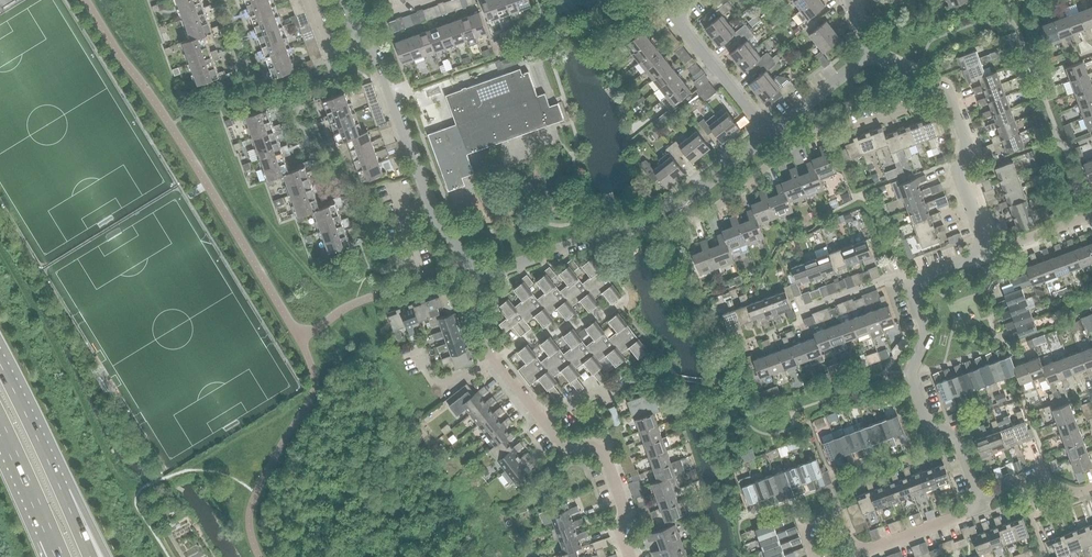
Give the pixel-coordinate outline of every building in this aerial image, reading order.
[(182,14),(180,15),(181,19),(184,18),(190,35),(187,36),(188,39),(183,41),(189,59),(186,60),(187,63),(190,62),(197,80),(194,81),(195,84),(219,76),(220,79),(226,76),(224,70),(218,72),(213,61),(220,58),(216,49),(210,51),(204,34),(212,31),(214,37),(221,34),(217,25),(211,27),(207,16),(213,14),(210,4),(204,7),(201,0),(177,0),(182,14)] [(248,7),(242,10),(245,19),(252,17),(256,28),(250,30),(253,40),(259,38),(263,49),(257,51),(260,61),(267,58),(271,70),(265,72),(267,79),(297,68),(297,67),(294,68),(288,51),(290,49),(289,46),(286,47),(280,30),(283,29),(282,25),(279,26),(272,9),(275,8),(274,4),(271,6),(269,0),(246,0),(248,7)] [(493,0),(481,0),(488,20),(499,17),(493,0)] [(499,17),(509,13),(505,0),(493,0),(499,17)] [(509,13),(520,9),(517,0),(505,0),(509,13)] [(520,9),(531,5),(529,0),(517,0),(520,9)] [(812,0),(794,0),(793,1),(800,10),(812,0)] [(801,32),(813,22),(809,17),(824,5),(821,0),(812,0),(800,10),(800,11),(796,14),(803,22),(797,26),(797,27),(801,32)] [(704,28),(711,37),(729,23),(722,15),(732,7),(727,1),(715,11),(719,16),(704,28)] [(158,4),(151,6),(154,12),(160,10),(158,4)] [(1091,26),(1091,12),(1090,7),(1078,11),(1084,29),(1088,39),(1091,37),(1091,35),(1089,27),(1091,26)] [(295,15),(299,26),(310,22),(306,11),(295,15)] [(1077,31),(1084,29),(1078,11),(1065,16),(1067,22),(1072,33),(1076,43),(1080,41),(1077,31)] [(468,15),(476,37),(487,33),(479,12),(468,15)] [(295,29),(299,27),(299,26),(295,15),(290,17),(295,29)] [(468,15),(458,19),(465,40),(467,46),(478,43),(476,37),(468,15)] [(1053,21),(1059,38),(1063,48),(1068,46),(1064,36),(1072,33),(1067,22),(1065,16),(1053,21)] [(458,19),(447,23),(455,44),(465,40),(458,19)] [(817,27),(813,22),(801,32),(805,37),(809,34),(815,43),(833,29),(826,20),(817,27)] [(1047,42),(1059,38),(1053,21),(1040,25),(1047,42)] [(299,26),(299,27),(302,34),(313,30),(310,22),(299,26)] [(455,44),(447,23),(437,27),(444,48),(455,44)] [(664,32),(669,28),(664,23),(660,26),(664,32)] [(733,34),(737,39),(749,29),(745,24),(735,32),(729,23),(711,37),(718,46),(733,34)] [(159,27),(161,33),(167,31),(165,25),(159,27)] [(664,32),(660,26),(655,30),(660,35),(664,32)] [(434,51),(444,48),(437,27),(426,30),(434,51)] [(801,32),(797,27),(793,30),(796,35),(801,32)] [(729,54),(736,63),(754,49),(747,40),(754,35),(749,29),(737,39),(741,44),(729,54)] [(833,29),(815,43),(823,52),(840,38),(833,29)] [(302,34),(304,40),(315,37),(313,30),(302,34)] [(426,30),(416,34),(424,55),(434,51),(426,30)] [(632,53),(649,39),(642,30),(625,45),(632,53)] [(416,34),(406,38),(413,59),(424,55),(416,34)] [(315,37),(304,40),(307,47),(317,43),(315,37)] [(413,59),(406,38),(395,42),(402,63),(413,59)] [(632,53),(639,62),(656,48),(649,39),(632,53)] [(678,49),(682,45),(678,40),(673,43),(678,49)] [(307,47),(309,53),(320,49),(317,43),(307,47)] [(678,49),(673,43),(669,47),(673,52),(678,49)] [(171,46),(166,48),(164,48),(167,54),(173,52),(171,46)] [(484,57),(491,54),(489,48),(482,51),(484,57)] [(663,56),(656,48),(639,62),(645,70),(663,56)] [(313,60),(322,57),(320,49),(309,53),(311,59),(312,61),(313,60)] [(755,62),(759,67),(772,57),(767,52),(761,57),(754,49),(736,63),(743,72),(755,62)] [(980,63),(981,63),(991,59),(989,54),(979,58),(976,50),(956,57),(959,65),(961,64),(963,69),(980,63)] [(829,63),(821,53),(820,51),(814,56),(824,68),(829,63)] [(998,51),(989,54),(991,59),(1000,56),(998,51)] [(523,52),(499,60),(502,68),(521,62),(520,58),(524,57),(523,52)] [(1064,58),(1062,53),(1049,57),(1051,62),(1064,58)] [(607,64),(612,60),(608,55),(603,60),(607,64)] [(645,70),(652,79),(670,65),(663,56),(645,70)] [(691,66),(696,62),(692,57),(687,61),(691,66)] [(748,84),(755,93),(773,79),(766,70),(776,62),(772,57),(759,67),(764,72),(748,84)] [(452,68),(448,58),(442,60),(444,64),(439,66),(442,72),(452,68)] [(691,66),(687,61),(683,64),(687,69),(691,66)] [(1065,67),(1070,80),(1087,74),(1082,61),(1065,67)] [(963,69),(960,70),(963,77),(966,76),(968,82),(979,77),(985,75),(981,63),(980,63),(963,69)] [(652,79),(659,87),(677,74),(670,65),(652,79)] [(179,67),(172,69),(174,75),(181,73),(179,67)] [(446,130),(445,127),(427,134),(448,191),(465,185),(462,177),(474,173),(467,153),(547,125),(563,119),(557,102),(549,105),(544,92),(537,95),(528,71),(522,73),(520,68),(445,95),(457,126),(446,130)] [(696,80),(705,73),(701,68),(692,75),(696,80)] [(1053,80),(1049,70),(1042,72),(1046,83),(1053,80)] [(983,90),(1001,83),(996,71),(985,75),(979,77),(982,85),(972,88),(974,93),(983,90)] [(666,96),(683,82),(677,74),(659,87),(666,96)] [(1070,80),(1074,92),(1091,86),(1087,74),(1070,80)] [(778,90),(782,95),(794,85),(790,80),(780,88),(773,79),(755,93),(763,102),(778,90)] [(700,95),(712,86),(708,81),(695,90),(700,95)] [(666,96),(661,100),(670,112),(677,106),(675,103),(691,91),(683,82),(666,96)] [(988,102),(1005,96),(1001,83),(983,90),(986,97),(977,100),(979,106),(988,102)] [(704,101),(716,91),(712,86),(700,95),(704,101)] [(1079,105),(1091,100),(1091,87),(1091,86),(1074,92),(1079,105)] [(332,144),(342,140),(346,139),(361,181),(382,173),(367,131),(359,134),(353,116),(356,115),(355,112),(352,113),(345,95),(348,94),(347,91),(323,99),(322,97),(316,99),(318,105),(324,103),(328,114),(322,117),(326,126),(332,124),(336,135),(330,138),(332,144)] [(366,98),(369,105),(379,101),(377,95),(366,98)] [(992,114),(1010,108),(1005,96),(988,102),(991,109),(981,113),(983,118),(993,115),(992,114)] [(1083,117),(1091,114),(1091,100),(1079,105),(1083,117)] [(369,105),(371,112),(382,108),(379,101),(369,105)] [(351,246),(357,244),(355,238),(349,240),(345,228),(351,226),(347,217),(341,219),(337,207),(343,205),(340,196),(333,198),(334,201),(319,207),(314,192),(320,190),(317,181),(311,183),(307,171),(313,169),(310,160),(303,162),(304,165),(289,170),(284,156),(290,154),(287,144),(281,147),(276,135),(283,133),(279,123),(273,126),(269,114),(275,112),(273,106),(243,116),(243,117),(246,116),(252,133),(249,134),(250,138),(253,137),(260,154),(257,155),(258,159),(261,158),(267,175),(264,176),(268,186),(274,184),(272,177),(284,173),(290,191),(287,192),(288,195),(291,194),(297,211),(295,212),(298,222),(304,220),(302,214),(314,209),(320,227),(317,228),(318,231),(321,230),(328,248),(325,249),(326,252),(350,244),(351,246)] [(371,112),(373,118),(384,114),(382,108),(371,112)] [(1014,120),(1010,108),(992,114),(993,115),(995,122),(986,125),(988,130),(997,127),(1014,120)] [(667,110),(656,119),(659,124),(671,115),(667,110)] [(726,111),(717,118),(731,135),(740,128),(726,111)] [(698,122),(707,134),(713,130),(722,142),(731,135),(717,118),(714,114),(705,121),(703,118),(698,122)] [(1083,117),(1088,130),(1091,128),(1091,114),(1083,117)] [(934,117),(921,121),(928,138),(927,138),(931,149),(936,147),(932,137),(940,134),(934,117)] [(224,121),(227,127),(233,125),(231,119),(224,121)] [(992,143),(1002,139),(1019,133),(1014,120),(997,127),(1000,134),(990,137),(992,143)] [(921,121),(909,126),(915,143),(919,153),(924,151),(920,141),(927,138),(928,138),(921,121)] [(687,137),(701,155),(710,148),(702,138),(707,134),(698,122),(693,127),(696,130),(687,137)] [(908,146),(915,143),(909,126),(896,130),(903,148),(907,158),(912,156),(908,146)] [(880,147),(887,144),(884,135),(881,127),(869,132),(875,149),(879,159),(884,157),(880,147)] [(895,150),(903,148),(896,130),(884,135),(887,144),(894,163),(899,161),(895,150)] [(868,151),(875,149),(869,132),(856,136),(863,153),(862,153),(866,164),(871,162),(868,151)] [(1023,145),(1019,133),(1002,139),(1006,152),(1023,145)] [(863,153),(856,136),(844,141),(846,148),(840,150),(845,164),(857,160),(855,156),(862,153),(863,153)] [(692,162),(701,155),(687,137),(678,144),(675,140),(670,145),(680,157),(685,152),(692,162)] [(233,144),(235,150),(241,148),(239,142),(233,144)] [(811,159),(812,161),(819,179),(836,172),(826,144),(819,147),(822,155),(811,159)] [(659,159),(661,162),(675,180),(684,173),(675,161),(680,157),(670,145),(665,149),(667,152),(659,159)] [(251,161),(258,159),(257,155),(254,148),(248,150),(251,161)] [(935,157),(938,165),(945,162),(943,155),(935,157)] [(667,187),(675,180),(661,162),(653,169),(645,159),(640,164),(653,181),(659,177),(667,187)] [(1091,179),(1091,160),(1083,163),(1089,180),(1091,179)] [(809,172),(799,176),(798,176),(806,196),(823,189),(819,179),(812,161),(806,163),(809,172)] [(995,168),(1000,180),(1017,174),(1012,161),(995,168)] [(242,164),(245,171),(251,168),(249,162),(242,164)] [(781,182),(781,183),(782,183),(789,202),(806,196),(798,176),(799,176),(796,167),(789,170),(792,178),(781,182)] [(877,173),(871,175),(874,183),(880,181),(877,173)] [(1021,186),(1017,174),(1000,180),(1004,193),(1021,186)] [(897,199),(903,197),(920,191),(920,190),(917,183),(926,180),(924,175),(900,184),(898,184),(897,180),(891,182),(897,199)] [(985,191),(992,189),(988,179),(981,181),(985,191)] [(793,211),(789,202),(782,183),(781,183),(775,185),(778,194),(768,198),(775,218),(793,211)] [(1026,199),(1021,186),(1004,193),(1007,200),(998,204),(1000,209),(1009,205),(1026,199)] [(929,187),(920,190),(920,191),(903,197),(907,209),(925,203),(924,203),(922,196),(931,192),(929,187)] [(750,204),(752,209),(753,209),(758,224),(759,224),(775,218),(768,198),(765,189),(758,192),(761,200),(750,204)] [(851,199),(848,192),(842,195),(845,201),(851,199)] [(273,201),(275,207),(285,204),(283,197),(273,201)] [(933,199),(924,203),(925,203),(907,209),(912,222),(929,215),(926,208),(935,205),(933,199)] [(1031,211),(1026,199),(1009,205),(1013,217),(1031,211)] [(749,220),(739,224),(746,244),(764,237),(759,224),(758,224),(753,209),(752,209),(746,211),(749,220)] [(1035,224),(1031,211),(1013,217),(1016,225),(1007,228),(1009,233),(1035,224)] [(938,212),(929,215),(912,222),(917,234),(934,228),(934,227),(931,220),(940,217),(938,212)] [(721,230),(722,233),(723,233),(729,250),(746,244),(739,224),(736,215),(729,218),(732,226),(721,230)] [(943,224),(934,227),(934,228),(917,234),(914,235),(917,243),(920,242),(921,247),(939,240),(936,233),(945,229),(943,224)] [(719,244),(709,248),(716,268),(734,261),(729,250),(723,233),(722,233),(716,235),(719,244)] [(949,243),(955,241),(962,239),(959,233),(947,237),(949,243)] [(305,236),(308,242),(314,240),(311,234),(305,236)] [(1091,262),(1091,257),(1087,244),(1083,234),(1079,236),(1082,246),(1075,248),(1081,266),(1091,262)] [(699,274),(716,268),(709,248),(706,239),(699,242),(702,250),(692,254),(699,274)] [(866,239),(853,244),(859,261),(872,257),(866,239)] [(1069,270),(1081,266),(1075,248),(1075,249),(1071,239),(1066,240),(1070,250),(1063,253),(1069,270)] [(1050,258),(1057,275),(1069,270),(1063,253),(1062,253),(1059,243),(1054,245),(1057,255),(1050,258)] [(853,244),(841,249),(847,266),(859,261),(853,244)] [(1056,275),(1057,275),(1050,258),(1046,248),(1041,250),(1045,260),(1038,262),(1044,279),(1046,283),(1058,278),(1056,275)] [(835,270),(847,266),(841,249),(828,253),(835,270)] [(1044,279),(1038,262),(1034,252),(1029,254),(1033,264),(1025,267),(1027,273),(1019,276),(1023,287),(1044,279)] [(828,253),(816,258),(822,275),(835,270),(828,253)] [(583,283),(584,284),(588,290),(606,276),(591,257),(581,265),(591,276),(583,283)] [(816,258),(803,262),(810,280),(822,275),(816,258)] [(796,282),(790,284),(794,297),(801,294),(797,284),(810,280),(803,262),(791,267),(796,282)] [(568,284),(560,290),(561,292),(566,298),(584,284),(583,283),(582,283),(568,265),(559,273),(568,284)] [(559,291),(550,279),(546,273),(536,281),(545,292),(537,298),(538,300),(543,306),(561,292),(560,290),(559,291)] [(602,291),(611,303),(621,295),(606,276),(588,290),(594,298),(602,291)] [(738,276),(734,278),(737,286),(742,284),(740,280),(738,276)] [(999,308),(1008,305),(1025,298),(1021,288),(1023,287),(1019,276),(1011,279),(1015,290),(1004,294),(1006,300),(997,303),(999,308)] [(522,300),(514,306),(520,314),(538,300),(537,298),(537,299),(523,281),(513,288),(522,300)] [(566,298),(571,306),(580,299),(589,311),(598,303),(594,298),(588,290),(584,284),(566,298)] [(788,299),(794,297),(790,284),(783,287),(784,291),(772,295),(778,312),(786,310),(789,319),(794,317),(788,299)] [(455,312),(447,290),(424,298),(429,310),(431,315),(437,313),(438,318),(446,315),(455,312)] [(561,292),(543,306),(549,314),(557,307),(566,319),(576,311),(571,306),(566,298),(561,292)] [(741,326),(753,322),(747,304),(744,294),(738,296),(742,306),(735,309),(741,326)] [(772,295),(759,300),(766,317),(773,314),(777,323),(782,321),(778,312),(772,295)] [(883,307),(875,309),(882,327),(894,322),(888,305),(887,305),(884,295),(879,297),(883,307)] [(427,317),(429,321),(438,318),(437,313),(431,315),(429,310),(424,298),(412,303),(418,320),(427,317)] [(499,324),(505,332),(512,326),(520,336),(531,328),(526,322),(520,314),(514,306),(508,298),(498,306),(507,317),(499,324)] [(1002,319),(1012,315),(1029,309),(1025,298),(1008,305),(1010,310),(1001,313),(1002,319)] [(728,331),(741,326),(735,309),(731,299),(726,300),(730,311),(722,314),(728,331)] [(538,300),(520,314),(526,322),(534,315),(543,326),(553,319),(549,314),(543,306),(538,300)] [(759,300),(747,304),(753,322),(761,319),(764,328),(769,326),(766,317),(759,300)] [(412,303),(400,307),(406,325),(409,335),(415,333),(411,323),(418,320),(412,303)] [(398,327),(406,325),(400,307),(387,312),(397,340),(402,338),(398,327)] [(875,309),(863,314),(869,331),(882,327),(875,309)] [(1006,329),(1015,326),(1033,319),(1029,309),(1012,315),(1014,321),(1004,324),(1006,329)] [(446,315),(438,318),(429,321),(431,326),(440,323),(442,330),(460,324),(455,312),(446,315)] [(614,345),(632,331),(617,312),(608,320),(617,331),(609,338),(610,339),(614,345)] [(1081,317),(1087,331),(1091,329),(1091,313),(1081,317)] [(863,314),(850,319),(857,336),(869,331),(863,314)] [(838,323),(844,340),(857,336),(850,319),(838,323)] [(1037,330),(1033,319),(1015,326),(1017,331),(1008,334),(1010,340),(1037,330)] [(587,347),(592,353),(610,339),(609,338),(595,320),(585,328),(594,339),(586,345),(587,347)] [(844,340),(838,323),(826,328),(832,345),(834,344),(836,351),(847,348),(844,340)] [(444,335),(447,343),(464,337),(460,324),(442,330),(432,334),(434,339),(444,335)] [(569,361),(587,347),(586,345),(572,328),(562,335),(571,347),(563,353),(565,356),(569,361)] [(820,349),(832,345),(826,328),(813,332),(815,337),(820,349)] [(632,331),(614,345),(620,353),(629,346),(638,358),(647,350),(632,331)] [(547,370),(565,356),(563,353),(549,336),(540,343),(549,355),(540,361),(542,363),(547,370)] [(778,350),(784,368),(797,363),(790,346),(787,338),(786,336),(781,338),(785,348),(778,350)] [(468,349),(464,337),(447,343),(436,346),(438,351),(449,348),(451,355),(468,349)] [(815,337),(803,341),(809,358),(822,354),(820,349),(815,337)] [(615,365),(623,359),(625,358),(620,353),(614,345),(610,339),(592,353),(598,361),(606,354),(615,365)] [(790,346),(797,363),(809,358),(803,341),(790,346)] [(523,377),(542,363),(540,361),(527,344),(517,351),(526,363),(517,369),(523,377)] [(894,357),(900,349),(895,345),(891,351),(894,357)] [(598,361),(592,353),(587,347),(569,361),(575,369),(583,362),(600,384),(606,379),(598,369),(602,366),(598,361)] [(1091,366),(1091,350),(1091,347),(1078,352),(1085,369),(1089,379),(1091,378),(1091,373),(1090,367),(1091,366)] [(995,350),(999,359),(1005,376),(1016,373),(1016,372),(1013,366),(1014,366),(1010,355),(1004,357),(1000,348),(995,350)] [(451,355),(441,359),(443,364),(453,360),(456,368),(473,362),(468,349),(451,355)] [(766,355),(772,372),(784,368),(778,350),(766,355)] [(1016,372),(1016,373),(1020,383),(1032,379),(1026,361),(1025,361),(1022,351),(1017,353),(1021,363),(1014,366),(1013,366),(1016,372)] [(985,354),(988,363),(995,380),(1005,376),(999,359),(993,361),(990,352),(985,354)] [(1078,371),(1085,369),(1078,352),(1066,356),(1073,373),(1076,383),(1081,382),(1078,371)] [(759,377),(772,372),(766,355),(753,360),(751,355),(746,357),(749,364),(754,362),(759,377)] [(575,369),(569,361),(565,356),(547,370),(552,376),(561,370),(578,392),(583,387),(575,377),(579,374),(575,369)] [(974,358),(978,367),(984,384),(995,380),(988,363),(983,365),(979,356),(974,358)] [(1054,361),(1060,378),(1064,388),(1069,386),(1065,376),(1073,373),(1066,356),(1054,361)] [(1041,365),(1038,357),(1025,361),(1026,361),(1032,379),(1037,377),(1038,382),(1045,379),(1046,382),(1047,382),(1044,374),(1041,365)] [(855,368),(851,358),(839,363),(842,372),(855,368)] [(964,362),(967,371),(974,388),(984,384),(978,367),(972,369),(969,360),(964,362)] [(1054,361),(1041,365),(1044,374),(1047,382),(1047,383),(1048,382),(1052,392),(1057,391),(1053,381),(1060,378),(1054,361)] [(557,382),(552,376),(547,370),(542,363),(523,377),(529,385),(538,378),(555,399),(561,395),(553,385),(557,382)] [(953,366),(957,375),(963,392),(974,388),(967,371),(962,373),(958,364),(953,366)] [(943,370),(946,379),(953,396),(963,392),(957,375),(951,377),(948,368),(943,370)] [(942,400),(953,396),(946,379),(941,381),(937,372),(932,374),(942,400)] [(469,397),(474,393),(467,384),(462,388),(469,397)] [(483,386),(474,393),(469,397),(464,401),(453,410),(457,414),(465,407),(470,413),(484,402),(480,396),(487,390),(484,386),(483,386)] [(469,397),(462,388),(457,392),(464,401),(469,397)] [(1057,391),(1052,392),(1052,393),(1053,396),(1054,399),(1062,396),(1059,390),(1057,391)] [(453,410),(464,401),(457,392),(446,400),(453,410)] [(633,415),(640,431),(657,425),(652,413),(659,411),(658,409),(663,408),(661,404),(657,405),(652,392),(626,402),(631,415),(633,415)] [(492,396),(484,402),(470,413),(478,424),(492,412),(488,406),(495,400),(492,396)] [(1052,410),(1056,422),(1073,415),(1069,402),(1052,409),(1050,405),(1043,408),(1045,413),(1052,410)] [(618,405),(613,407),(617,423),(622,422),(618,405)] [(500,406),(492,412),(478,424),(486,434),(501,423),(496,417),(503,411),(500,406)] [(960,416),(958,410),(947,414),(949,418),(951,419),(960,416)] [(1019,423),(1012,425),(1018,443),(1031,438),(1020,410),(1015,412),(1019,423)] [(897,414),(886,418),(892,435),(893,435),(898,433),(901,443),(907,441),(897,414)] [(1006,447),(1018,443),(1012,425),(1008,415),(1003,417),(1007,427),(999,430),(1006,447)] [(1078,428),(1073,415),(1056,422),(1061,434),(1078,428)] [(508,417),(501,423),(486,434),(494,444),(509,433),(504,427),(512,421),(508,417)] [(817,429),(826,425),(823,417),(814,420),(817,429)] [(896,445),(893,435),(892,435),(886,418),(875,422),(882,439),(887,437),(891,446),(896,445)] [(993,452),(1006,447),(999,430),(996,420),(990,421),(994,432),(987,434),(987,435),(993,452)] [(875,422),(865,426),(871,443),(872,443),(877,441),(880,450),(885,448),(882,439),(875,422)] [(988,454),(993,452),(987,435),(987,434),(983,424),(978,426),(982,436),(974,439),(982,459),(989,456),(988,454)] [(640,431),(644,444),(661,438),(657,425),(640,431)] [(865,426),(854,430),(861,447),(866,445),(870,454),(875,452),(872,443),(871,443),(865,426)] [(1061,434),(1065,446),(1083,440),(1078,428),(1061,434)] [(412,436),(419,440),(423,432),(416,429),(412,436)] [(854,430),(844,434),(850,451),(851,451),(856,449),(859,458),(864,456),(861,447),(854,430)] [(511,431),(509,433),(494,444),(489,448),(497,459),(512,448),(507,442),(515,436),(511,431)] [(854,460),(851,451),(850,451),(844,434),(833,438),(840,455),(845,453),(849,462),(854,460)] [(644,444),(649,456),(666,450),(670,448),(666,436),(661,438),(644,444)] [(843,464),(840,455),(833,438),(823,442),(829,459),(835,457),(838,466),(843,464)] [(1065,446),(1070,459),(1087,452),(1083,440),(1065,446)] [(519,442),(512,448),(497,459),(505,469),(520,458),(515,452),(523,446),(519,442)] [(670,462),(666,450),(649,456),(653,468),(670,462)] [(505,469),(501,473),(509,483),(528,469),(523,462),(531,456),(527,452),(520,458),(505,469)] [(745,461),(754,458),(752,452),(743,456),(745,461)] [(1091,465),(1087,452),(1070,459),(1075,471),(1091,465)] [(816,458),(805,462),(811,479),(817,477),(820,486),(832,482),(827,470),(821,472),(816,458)] [(653,468),(657,481),(668,477),(675,475),(685,471),(680,459),(670,462),(653,468)] [(1013,462),(1016,470),(1022,468),(1019,460),(1013,462)] [(805,462),(794,466),(801,483),(806,481),(810,490),(815,488),(811,479),(805,462)] [(1015,472),(1011,462),(1006,464),(1009,474),(1015,472)] [(943,463),(931,468),(937,485),(950,481),(943,463)] [(794,466),(784,470),(790,487),(796,485),(799,494),(804,492),(801,483),(794,466)] [(902,468),(906,477),(912,494),(925,490),(918,473),(911,475),(907,466),(902,468)] [(1003,477),(999,467),(993,469),(997,479),(1003,477)] [(931,468),(918,473),(925,490),(937,485),(931,468)] [(784,470),(773,474),(780,491),(785,489),(789,498),(794,496),(790,487),(784,470)] [(900,499),(912,494),(906,477),(898,480),(895,471),(890,473),(893,482),(900,499)] [(538,483),(530,474),(525,478),(532,487),(538,483)] [(773,474),(763,478),(769,495),(775,493),(778,502),(783,500),(780,491),(773,474)] [(651,483),(656,496),(673,489),(679,487),(675,475),(668,477),(657,481),(651,483)] [(887,504),(900,499),(893,482),(886,485),(883,475),(877,477),(881,487),(887,504)] [(763,478),(752,482),(759,499),(764,497),(768,506),(773,504),(769,495),(763,478)] [(865,482),(868,491),(869,491),(875,508),(887,504),(881,487),(874,489),(870,480),(865,482)] [(762,508),(759,499),(752,482),(742,486),(748,503),(754,501),(757,510),(762,508)] [(656,496),(660,508),(677,502),(673,489),(656,496)] [(869,491),(868,491),(856,496),(859,502),(861,509),(862,513),(863,513),(875,508),(869,491)] [(677,502),(660,508),(665,521),(682,515),(681,513),(686,511),(682,500),(677,502)] [(552,520),(555,528),(572,521),(570,514),(579,511),(577,505),(569,508),(567,502),(540,511),(544,523),(552,520)] [(861,509),(859,502),(846,507),(849,513),(861,509)] [(851,519),(863,515),(863,513),(862,513),(861,509),(849,513),(851,519)] [(923,522),(920,512),(912,515),(916,525),(923,522)] [(853,526),(866,521),(863,515),(851,519),(853,526)] [(1003,544),(1016,539),(1009,522),(1002,525),(998,516),(993,518),(996,527),(997,527),(1003,544)] [(559,538),(559,540),(577,534),(577,533),(574,526),(583,523),(581,518),(572,521),(555,528),(552,529),(554,539),(559,538)] [(891,522),(895,531),(907,527),(903,518),(891,522)] [(1022,518),(1009,522),(1016,539),(1028,535),(1022,518)] [(755,529),(759,539),(776,533),(774,528),(783,524),(781,519),(755,529)] [(997,527),(996,527),(989,530),(986,520),(981,522),(984,532),(984,531),(991,549),(1003,544),(997,527)] [(853,526),(856,532),(868,527),(866,521),(853,526)] [(660,549),(681,542),(674,524),(646,534),(648,541),(657,538),(660,549)] [(984,531),(984,532),(977,534),(973,525),(968,527),(978,553),(991,549),(984,531)] [(1091,543),(1091,536),(1088,525),(1076,530),(1082,547),(1085,556),(1086,556),(1091,555),(1087,545),(1091,543)] [(785,529),(776,533),(759,539),(763,550),(780,543),(778,538),(787,535),(785,529)] [(586,530),(577,533),(577,534),(559,540),(564,552),(564,553),(575,548),(575,549),(581,546),(579,539),(588,535),(586,530)] [(1082,547),(1076,530),(1063,534),(1070,552),(1069,552),(1071,556),(1077,556),(1074,550),(1082,547)] [(1069,552),(1070,552),(1063,534),(1051,539),(1057,556),(1063,556),(1062,554),(1069,552)] [(964,538),(959,540),(961,547),(967,545),(965,538),(964,538)] [(765,556),(776,556),(784,554),(782,548),(791,545),(789,540),(780,543),(763,550),(765,556)] [(961,547),(959,540),(953,542),(955,549),(961,547)] [(660,549),(652,551),(654,556),(658,556),(663,555),(663,556),(686,556),(681,542),(660,549)] [(940,547),(934,549),(936,556),(942,554),(940,547)] [(559,556),(578,556),(575,549),(575,548),(564,553),(564,552),(558,554),(559,556)] [(934,549),(928,551),(930,556),(933,556),(936,556),(934,549)]
